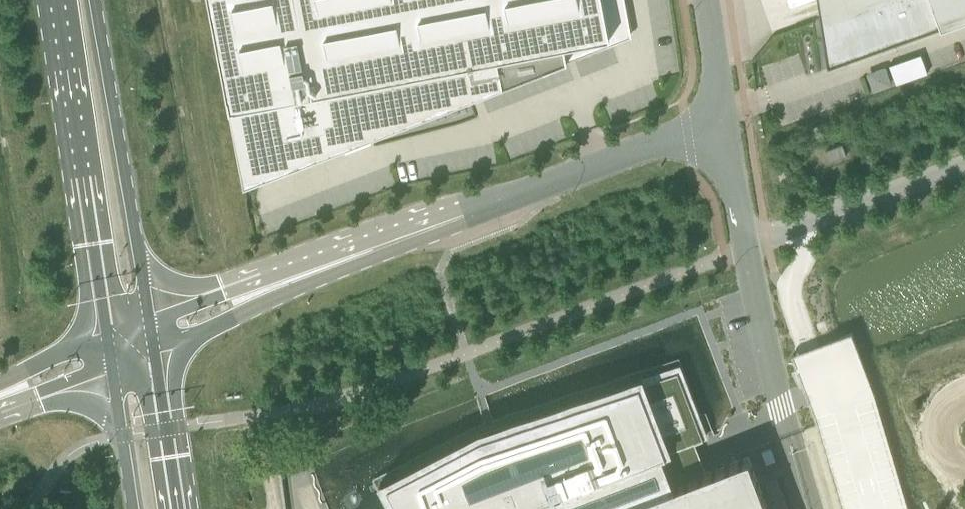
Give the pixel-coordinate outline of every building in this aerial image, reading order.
[(244,186),(345,147),(345,149),(349,147),(347,141),(349,140),(349,141),(350,142),(350,143),(351,143),(351,144),(352,144),(353,145),(354,145),(355,145),(356,145),(357,144),(358,144),(359,144),(359,143),(360,142),(360,141),(361,140),(361,139),(361,138),(362,138),(363,140),(368,138),(368,140),(371,139),(371,137),(567,61),(564,46),(609,37),(602,0),(208,0),(244,186)] [(849,7),(849,8),(825,16),(832,63),(964,15),(964,0),(846,0),(849,7)] [(914,55),(889,65),(896,84),(921,75),(914,55)] [(748,457),(706,473),(695,442),(703,439),(677,371),(675,371),(676,372),(508,427),(506,421),(503,422),(505,428),(480,436),(478,430),(380,481),(394,508),(767,508),(748,457)]
